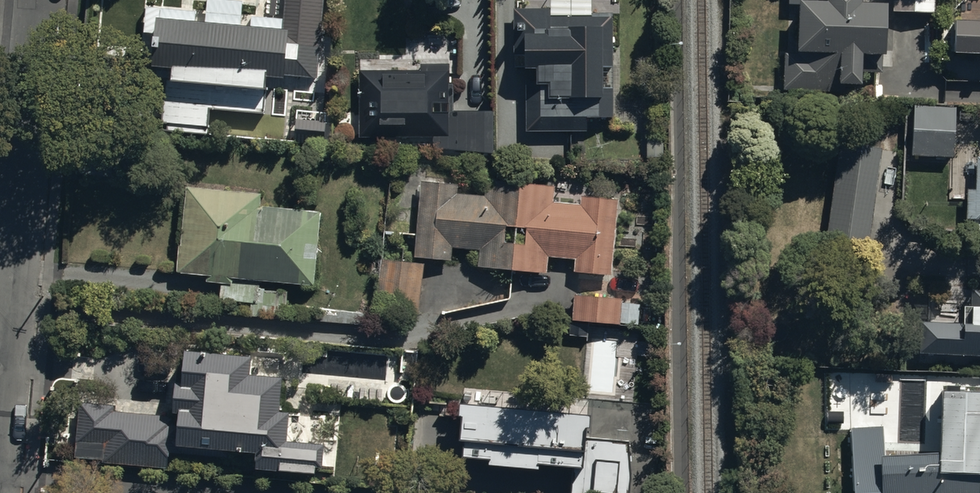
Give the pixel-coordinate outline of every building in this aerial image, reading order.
[(168,65),(163,124),(209,128),(210,107),(265,112),(268,73),(318,77),(321,46),(325,0),(286,0),(283,27),(157,16),(153,63),(168,65)] [(829,1),(799,0),(798,53),(784,53),(784,91),(839,92),(839,83),(862,84),(862,72),(882,72),(882,71),(893,71),(894,54),(885,54),(886,3),(861,2),(861,0),(829,0),(829,1)] [(894,12),(936,12),(936,0),(894,0),(894,12)] [(550,7),(513,8),(514,68),(537,67),(537,81),(525,81),(526,132),(597,131),(597,118),(613,118),(613,88),(603,88),(603,68),(614,68),(613,14),(550,15),(550,7)] [(955,20),(954,54),(979,54),(979,20),(955,20)] [(450,71),(361,71),(361,137),(436,137),(436,152),(495,152),(495,110),(449,110),(450,71)] [(955,108),(913,107),(912,156),(953,157),(955,108)] [(326,121),(297,119),(295,142),(324,145),(326,121)] [(881,150),(837,143),(825,237),(868,245),(881,150)] [(979,233),(979,157),(976,157),(976,189),(967,189),(966,217),(973,217),(972,233),(979,233)] [(460,183),(421,180),(414,257),(452,260),(453,248),(479,250),(477,266),(546,272),(547,256),(576,258),(575,271),(612,274),(618,201),(582,198),(581,205),(553,203),(554,185),(485,179),(483,195),(459,193),(460,183)] [(207,281),(223,283),(219,314),(287,320),(290,283),(314,285),(321,211),(261,206),(263,193),(189,186),(180,272),(207,275),(207,281)] [(381,260),(376,308),(419,312),(424,264),(381,260)] [(919,321),(918,354),(979,357),(979,291),(972,290),(970,323),(919,321)] [(620,299),(574,295),(572,319),(637,324),(639,305),(619,303),(620,299)] [(253,356),(187,350),(184,382),(178,381),(176,410),(180,411),(179,420),(177,420),(177,415),(116,409),(116,405),(79,402),(74,461),(169,469),(170,451),(227,456),(228,448),(259,451),(258,466),(315,471),(315,465),(322,465),(324,445),(288,442),(290,412),(280,411),(283,377),(251,374),(253,356)] [(458,436),(463,436),(462,453),(491,456),(491,462),(537,466),(537,460),(575,464),(572,492),(626,492),(631,441),(586,436),(589,399),(464,388),(464,400),(460,400),(458,436)] [(852,430),(855,492),(979,492),(979,392),(943,391),(941,453),(886,455),(884,428),(852,430)]
